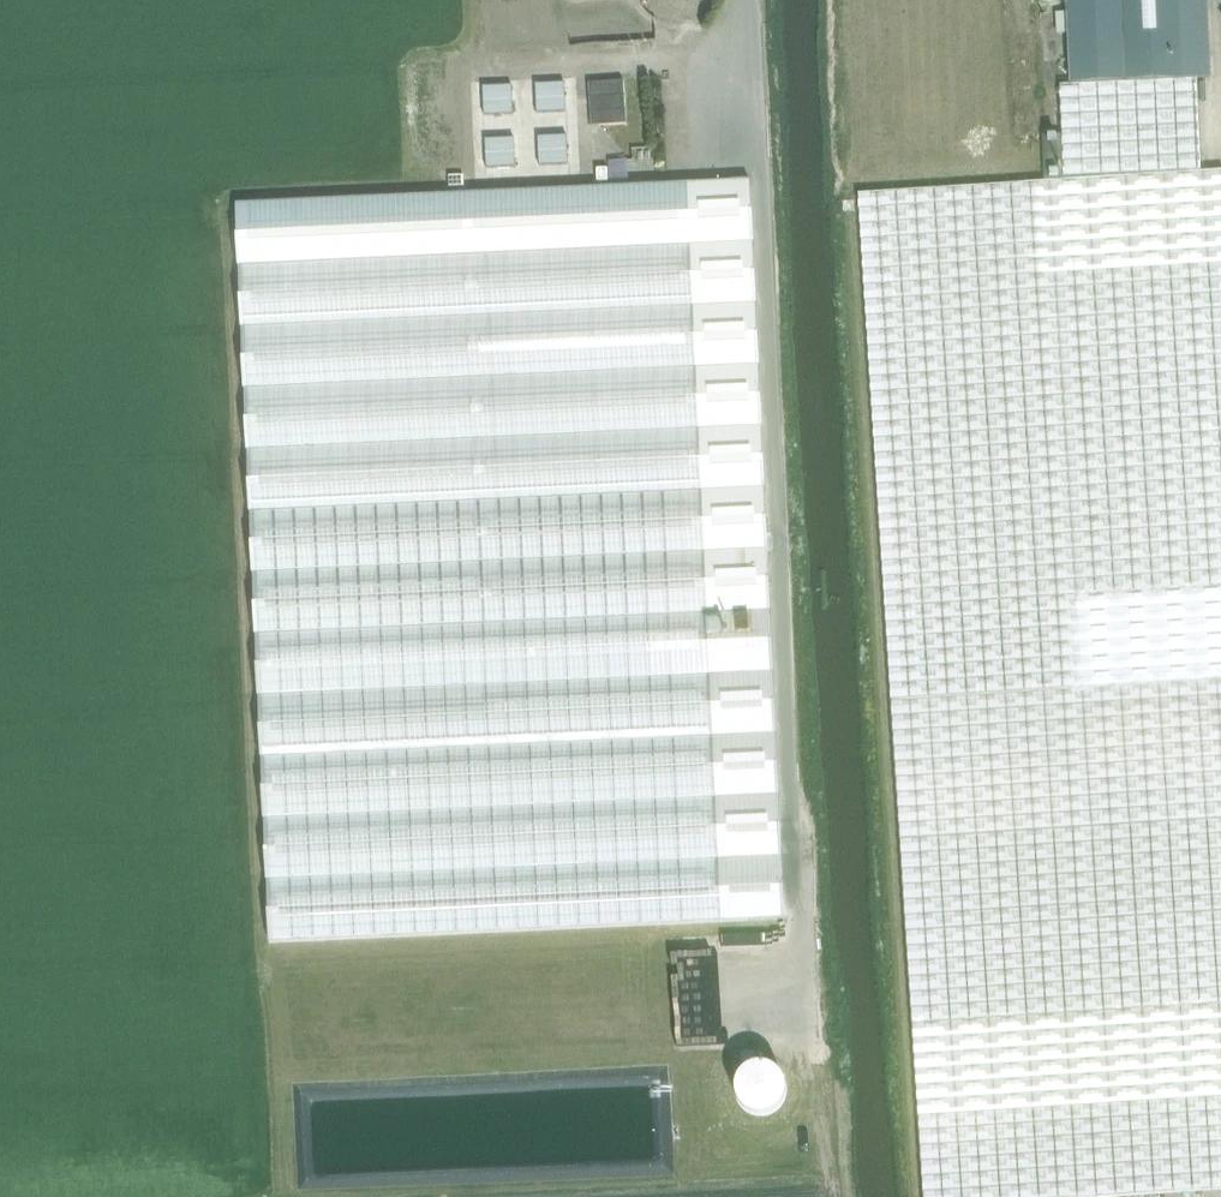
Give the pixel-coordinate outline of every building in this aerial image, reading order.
[(1059,8),(1059,0),(1040,0),(1040,8),(1059,8)] [(1195,79),(1209,78),(1205,0),(1067,0),(1068,10),(1056,10),(1057,32),(1069,32),(1071,84),(1195,79)] [(859,194),(877,471),(924,1196),(1093,1196),(1220,1189),(1220,169),(1202,170),(1199,79),(1060,84),(1062,132),(1043,133),(1046,182),(859,194)] [(563,81),(535,82),(536,111),(565,110),(563,81)] [(511,83),(482,85),(483,113),(512,112),(511,83)] [(566,134),(538,135),(539,164),(568,162),(566,134)] [(514,136),(485,137),(486,166),(515,165),(514,136)] [(784,919),(770,612),(750,180),(236,204),(270,942),(784,919)]
